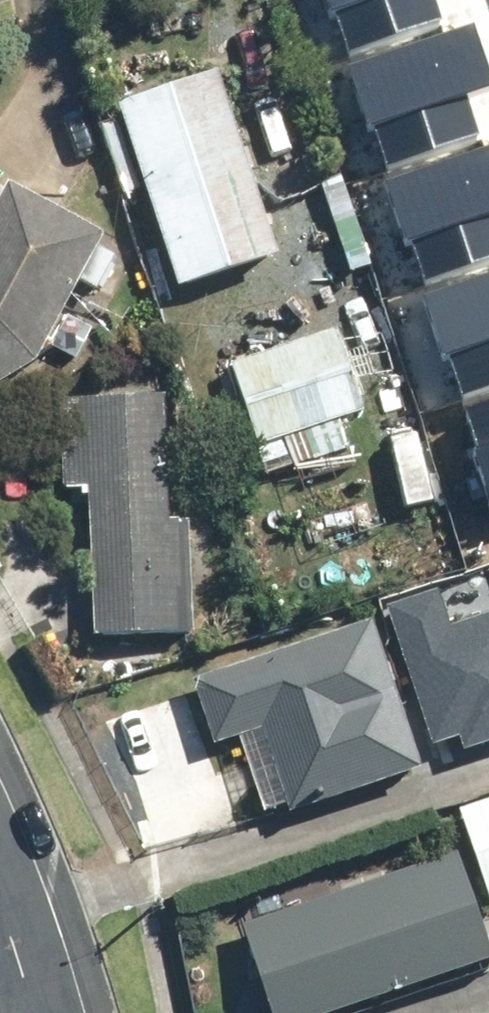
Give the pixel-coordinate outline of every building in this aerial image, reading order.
[(347,60),(441,29),(432,0),(327,0),(347,60)] [(348,74),(382,178),(476,147),(463,106),(488,97),(488,91),(470,35),(348,74)] [(225,71),(125,103),(187,289),(286,256),(225,71)] [(389,186),(423,289),(488,268),(488,154),(389,186)] [(42,362),(113,236),(20,184),(0,220),(0,386),(42,362)] [(426,302),(460,405),(488,396),(488,281),(426,302)] [(383,304),(352,315),(377,387),(408,376),(383,304)] [(340,330),(237,368),(266,443),(287,435),(300,469),(356,448),(345,417),(370,408),(340,330)] [(172,401),(67,401),(67,493),(96,493),(96,634),(198,634),(197,525),(172,525),(172,401)] [(466,417),(488,495),(488,410),(466,417)] [(391,607),(436,743),(458,735),(464,754),(488,746),(488,616),(449,629),(437,592),(391,607)] [(383,616),(192,676),(214,746),(267,730),(292,809),(429,766),(383,616)] [(464,809),(488,883),(488,800),(464,809)] [(242,923),(272,1012),(335,1012),(488,963),(488,927),(464,851),(242,923)]
